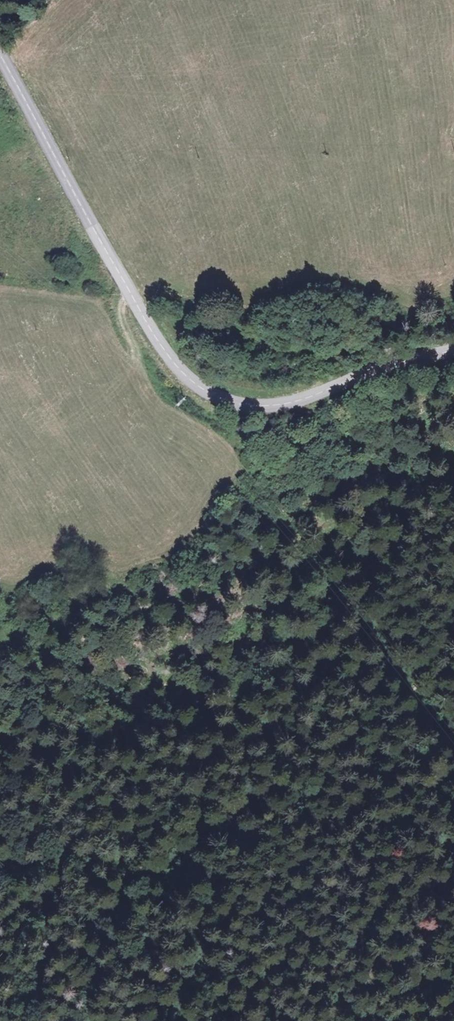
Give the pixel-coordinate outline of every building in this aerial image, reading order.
[(34,15),(23,10),(17,21),(29,26),(34,15)] [(354,66),(372,65),(372,55),(354,56),(354,66)]
